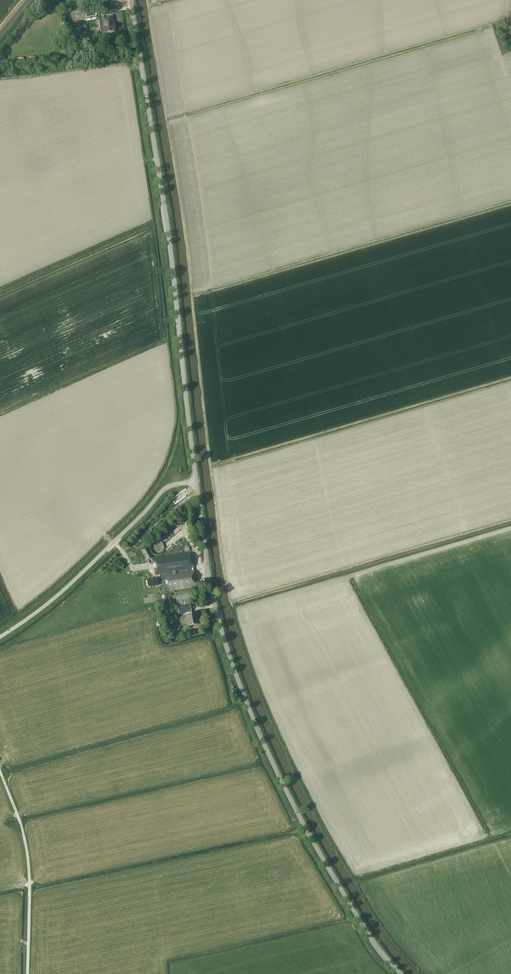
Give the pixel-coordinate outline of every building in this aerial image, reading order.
[(96,19),(94,7),(84,9),(76,10),(77,13),(76,13),(77,19),(81,18),(81,20),(86,19),(86,20),(96,19)] [(114,16),(103,17),(99,18),(100,28),(101,33),(105,33),(105,32),(116,31),(114,16)] [(170,532),(161,537),(164,542),(172,536),(170,532)] [(140,549),(146,560),(153,557),(147,546),(140,549)] [(161,583),(166,586),(167,590),(167,592),(197,587),(191,553),(153,559),(155,575),(173,572),(173,574),(160,576),(160,578),(161,582),(161,583)] [(158,582),(161,582),(160,578),(157,578),(147,579),(148,587),(158,585),(158,582)] [(191,614),(191,613),(186,614),(188,626),(199,624),(197,613),(191,614)]
